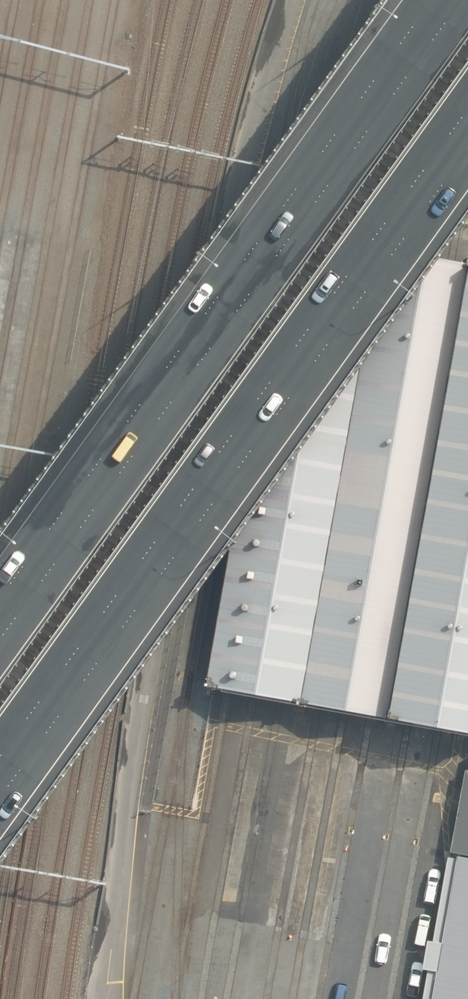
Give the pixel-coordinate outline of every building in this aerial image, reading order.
[(453,261),(425,257),(396,251),(361,245),(332,240),(307,236),(279,231),(262,330),(201,689),(228,694),(254,698),(279,703),(314,709),(343,713),(370,718),(408,724),(437,729),(467,735),(467,264),(453,261)] [(426,998),(467,998),(467,763),(426,998)]
